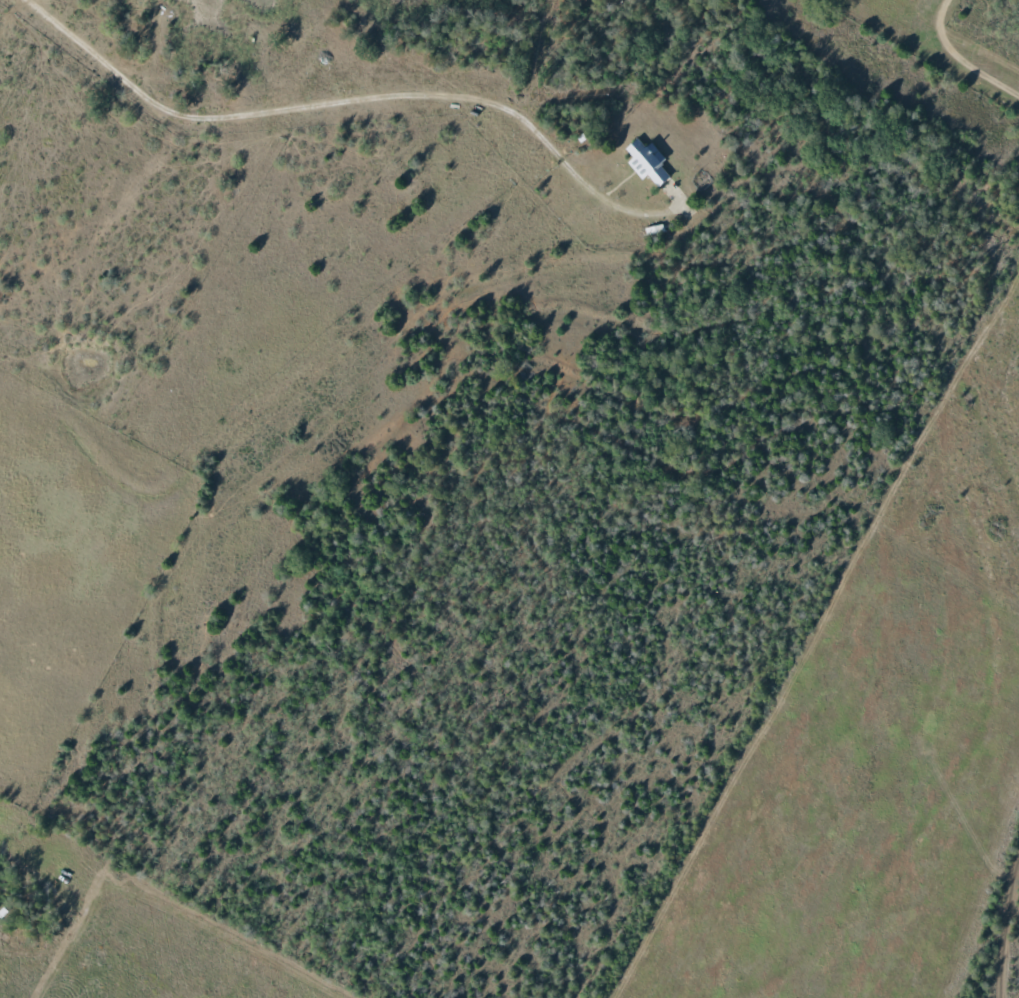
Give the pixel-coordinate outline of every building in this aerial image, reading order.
[(650,141),(644,146),(637,138),(624,148),(632,157),(626,162),(641,179),(646,175),(656,186),(669,176),(659,165),(665,159),(650,141)]
